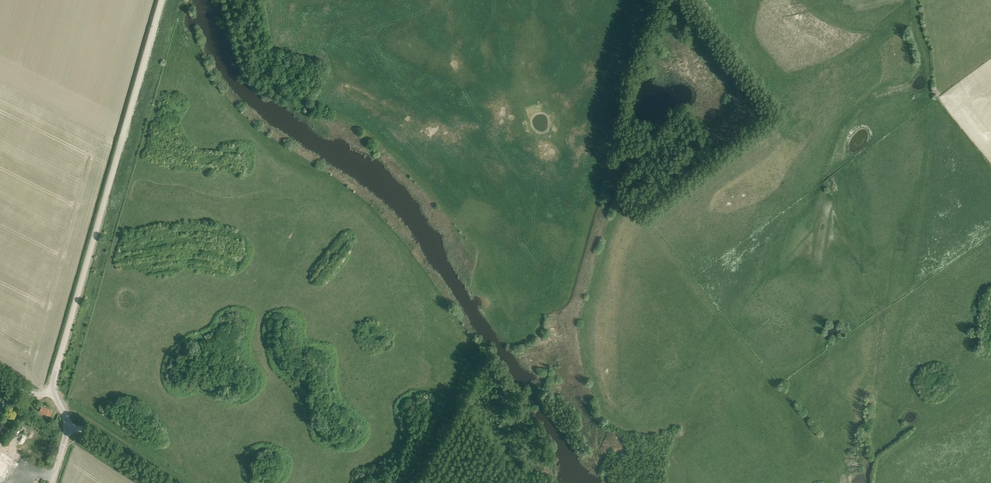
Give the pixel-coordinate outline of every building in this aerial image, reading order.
[(38,407),(37,408),(40,409),(39,411),(46,414),(49,416),(50,416),(52,411),(39,405),(38,407)] [(11,420),(13,417),(5,412),(3,415),(11,420)] [(15,478),(0,467),(0,476),(10,482),(11,482),(15,478)]
